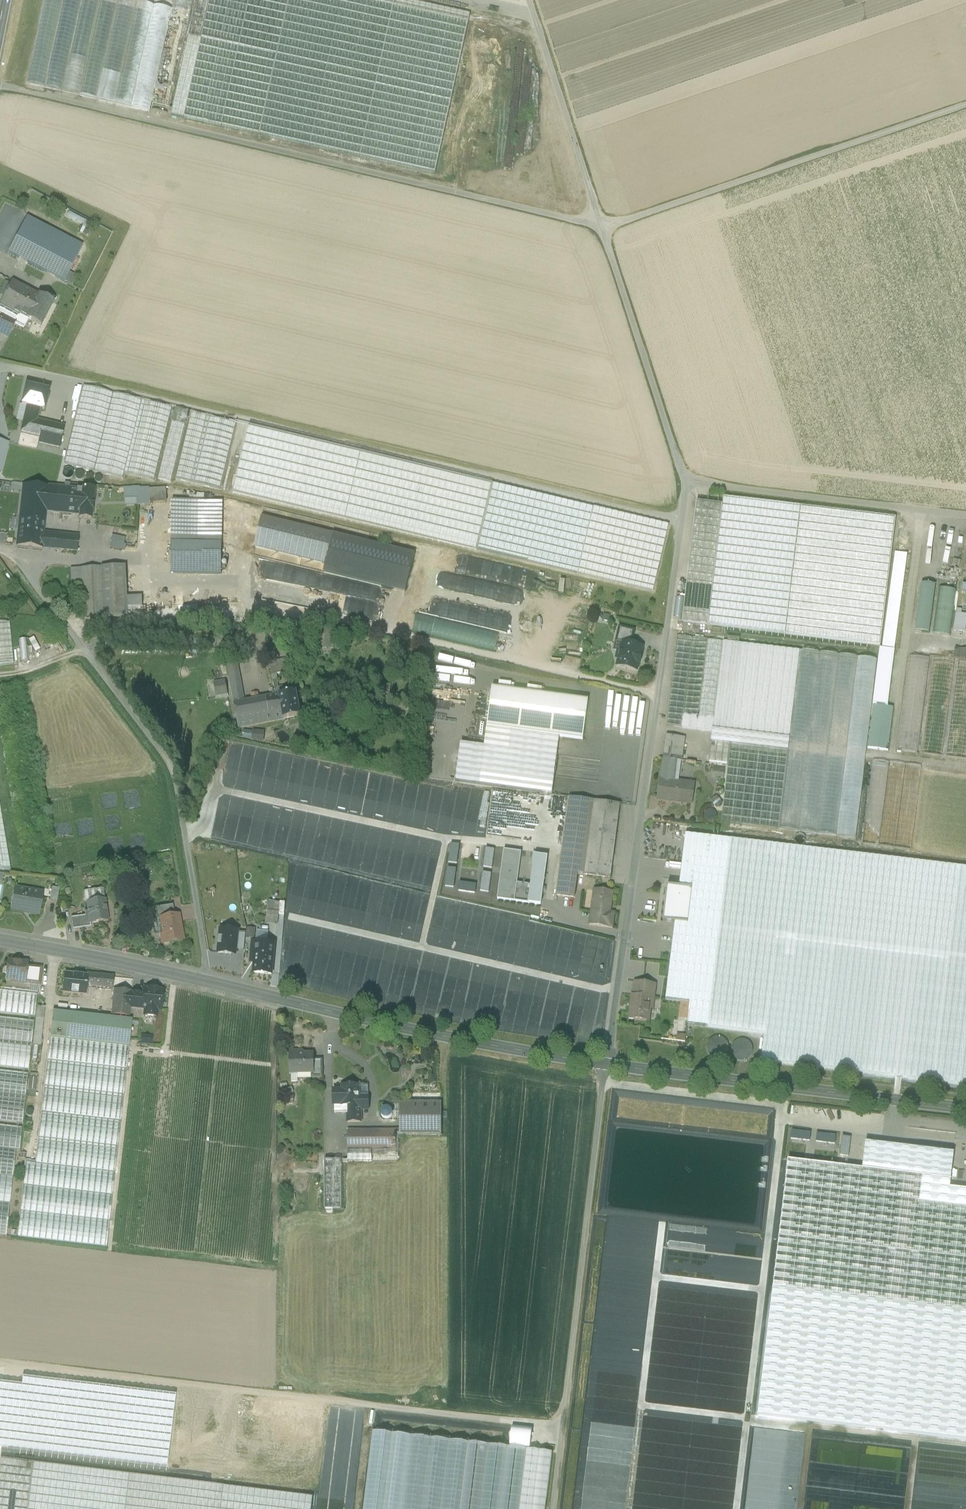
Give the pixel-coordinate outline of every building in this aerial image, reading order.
[(126,0),(44,0),(25,85),(171,117),(173,110),(170,109),(191,14),(171,10),(126,0)] [(173,110),(171,117),(360,158),(395,0),(197,0),(173,110)] [(171,10),(191,14),(194,0),(173,0),(171,10)] [(400,0),(395,0),(360,158),(435,174),(470,15),(400,0)] [(82,247),(26,217),(8,253),(64,282),(82,247)] [(7,337),(15,323),(19,315),(19,316),(31,292),(12,282),(0,306),(0,334),(7,337)] [(53,304),(31,292),(19,316),(19,315),(15,323),(23,328),(27,320),(41,327),(53,304)] [(46,393),(24,388),(20,405),(27,406),(38,409),(42,410),(46,393)] [(140,401),(82,388),(64,465),(122,479),(140,401)] [(67,390),(65,408),(73,409),(75,391),(67,390)] [(171,408),(144,402),(127,475),(154,481),(171,408)] [(13,417),(19,418),(22,407),(16,406),(13,417)] [(38,409),(27,406),(24,419),(35,422),(38,409)] [(188,412),(175,409),(172,422),(184,425),(188,412)] [(207,417),(190,413),(175,480),(192,484),(207,417)] [(219,490),(235,423),(210,418),(194,485),(219,490)] [(39,435),(60,440),(60,437),(62,428),(35,422),(24,419),(22,419),(20,430),(39,435)] [(172,422),(158,480),(171,483),(184,425),(172,422)] [(493,484),(477,480),(249,427),(233,493),(461,547),(477,550),(493,484)] [(60,440),(39,435),(37,444),(58,448),(60,440)] [(71,478),(73,475),(72,472),(70,470),(67,469),(64,470),(62,473),(63,477),(65,479),(68,480),(71,478)] [(82,479),(84,477),(83,474),(81,472),(78,471),(75,473),(74,475),(75,478),(77,480),(80,481),(82,479)] [(669,525),(493,484),(477,550),(653,592),(669,525)] [(48,488),(23,486),(23,491),(18,545),(42,547),(43,536),(45,511),(48,488)] [(74,490),(48,488),(45,511),(72,514),(74,490)] [(139,488),(124,489),(124,499),(137,499),(137,507),(150,506),(150,504),(149,490),(149,489),(139,489),(139,488)] [(165,489),(149,490),(150,504),(166,503),(165,489)] [(93,491),(82,490),(82,491),(74,490),(72,514),(79,514),(79,519),(90,520),(93,491)] [(800,507),(723,498),(722,506),(708,626),(785,635),(800,507)] [(196,544),(197,501),(172,501),(171,543),(196,544)] [(196,544),(222,544),(223,502),(197,501),(196,544)] [(722,506),(696,503),(682,622),(708,626),(722,506)] [(332,534),(262,517),(255,548),(325,565),(332,534)] [(415,554),(332,534),(325,565),(323,573),(405,593),(415,554)] [(77,540),(43,536),(42,547),(76,550),(77,540)] [(124,539),(112,536),(109,548),(121,551),(124,539)] [(196,544),(171,543),(171,574),(221,575),(222,544),(196,544)] [(478,576),(478,559),(475,559),(456,553),(451,553),(446,552),(438,551),(436,558),(449,562),(449,570),(460,574),(471,574),(478,576)] [(894,554),(881,650),(894,651),(907,555),(894,554)] [(125,567),(101,568),(103,618),(128,617),(128,609),(127,598),(125,567)] [(101,568),(81,569),(81,585),(83,619),(103,618),(101,568)] [(81,569),(70,569),(71,585),(81,585),(81,569)] [(935,586),(921,584),(915,632),(929,634),(935,586)] [(374,620),(377,606),(353,602),(354,597),(346,596),(345,603),(342,603),(341,609),(343,609),(342,616),(374,620)] [(141,597),(127,598),(128,609),(142,608),(141,597)] [(684,601),(677,600),(674,620),(681,620),(684,601)] [(409,630),(491,650),(495,634),(413,614),(409,630)] [(595,614),(594,622),(607,623),(608,615),(595,614)] [(495,628),(510,634),(515,623),(499,617),(495,628)] [(0,624),(0,667),(14,666),(10,624),(0,624)] [(331,628),(319,629),(320,644),(332,644),(331,628)] [(634,631),(619,628),(616,642),(616,643),(625,645),(625,644),(631,646),(634,632),(634,631)] [(723,642),(677,637),(666,727),(712,732),(723,642)] [(25,641),(20,642),(22,665),(28,664),(25,641)] [(712,732),(711,743),(708,763),(728,765),(742,644),(723,642),(712,732)] [(625,645),(623,652),(622,651),(618,652),(617,659),(618,661),(617,666),(617,667),(618,667),(637,672),(638,664),(640,665),(642,656),(640,656),(642,649),(642,648),(631,646),(625,644),(625,645)] [(800,651),(742,644),(728,765),(721,823),(779,830),(800,651)] [(894,651),(881,650),(880,658),(878,657),(872,706),(873,706),(887,708),(894,651)] [(876,660),(800,651),(779,830),(855,839),(876,660)] [(435,657),(432,673),(436,674),(435,681),(470,687),(474,663),(435,657)] [(909,657),(897,752),(917,755),(929,660),(909,657)] [(236,661),(227,660),(229,672),(238,670),(236,661)] [(286,660),(269,663),(271,676),(277,675),(288,673),(286,660)] [(954,663),(933,660),(921,756),(941,758),(954,663)] [(946,759),(965,761),(965,665),(958,664),(946,759)] [(238,670),(229,672),(234,704),(235,704),(244,702),(238,670)] [(417,678),(410,677),(409,688),(416,689),(417,678)] [(225,682),(216,683),(218,695),(227,694),(225,682)] [(588,701),(492,688),(484,748),(509,751),(504,789),(551,796),(559,738),(583,741),(588,701)] [(296,692),(279,695),(283,719),(300,715),(296,692)] [(244,702),(235,704),(239,727),(283,719),(279,695),(273,697),(273,696),(267,697),(259,699),(244,702)] [(635,715),(637,700),(629,699),(628,714),(635,715)] [(369,704),(357,704),(357,713),(369,713),(369,704)] [(887,708),(873,706),(867,749),(888,752),(893,708),(887,708)] [(263,733),(245,732),(244,738),(253,739),(253,740),(262,741),(263,733)] [(685,741),(666,739),(666,738),(663,759),(676,761),(681,762),(682,762),(685,741)] [(314,800),(314,801),(287,787),(282,797),(280,791),(268,796),(272,747),(227,743),(224,783),(253,798),(227,796),(205,837),(234,839),(242,824),(267,825),(285,819),(312,833),(316,833),(312,824),(382,829),(355,816),(354,824),(350,823),(352,802),(359,800),(349,795),(345,784),(355,785),(356,772),(350,769),(338,791),(314,800)] [(676,761),(663,759),(660,779),(678,782),(681,762),(676,761)] [(921,768),(873,762),(862,845),(910,851),(921,768)] [(724,771),(715,770),(714,777),(723,778),(724,771)] [(958,773),(947,856),(965,858),(965,774),(958,773)] [(660,779),(657,798),(672,800),(672,802),(692,805),(695,784),(678,782),(660,779)] [(568,800),(454,785),(440,886),(555,901),(568,800)] [(556,896),(574,899),(575,895),(577,878),(578,874),(610,879),(620,805),(570,798),(556,896)] [(9,871),(0,813),(0,870),(9,871)] [(786,846),(710,838),(706,870),(695,958),(694,967),(770,976),(771,976),(786,846)] [(844,853),(786,846),(771,976),(770,976),(763,1035),(821,1042),(844,853)] [(303,847),(301,855),(324,861),(326,853),(303,847)] [(309,924),(298,979),(349,989),(359,937),(349,934),(350,926),(378,932),(382,910),(386,911),(388,901),(389,902),(392,887),(297,867),(291,897),(302,900),(299,914),(289,912),(287,920),(309,924)] [(706,870),(679,867),(671,939),(669,955),(695,958),(706,870)] [(585,879),(577,878),(575,895),(583,896),(585,879)] [(59,889),(52,888),(49,902),(56,903),(59,889)] [(25,892),(16,891),(16,889),(14,889),(11,910),(13,911),(13,910),(29,912),(29,913),(39,915),(42,893),(25,891),(25,892)] [(103,889),(83,892),(85,903),(87,903),(89,916),(78,917),(80,929),(91,928),(90,924),(107,922),(103,889)] [(612,892),(594,890),(589,925),(608,928),(608,927),(612,928),(614,914),(610,913),(612,892)] [(477,955),(487,907),(436,896),(426,944),(477,955)] [(267,900),(265,908),(277,911),(279,903),(267,900)] [(172,905),(155,908),(157,920),(159,919),(174,916),(172,905)] [(263,923),(275,925),(277,912),(265,910),(263,923)] [(174,916),(159,919),(157,920),(153,921),(152,923),(154,934),(156,935),(160,935),(161,944),(182,941),(178,916),(174,916)] [(78,917),(71,918),(73,930),(80,929),(78,917)] [(251,938),(253,929),(245,927),(243,937),(251,938)] [(218,954),(237,956),(239,931),(220,929),(218,954)] [(255,961),(254,973),(271,974),(274,944),(254,942),(253,960),(255,961)] [(695,958),(669,955),(667,966),(668,964),(694,967),(695,958)] [(27,963),(7,961),(7,968),(4,969),(3,973),(6,975),(5,979),(23,981),(23,984),(31,985),(33,967),(27,967),(27,963)] [(694,967),(668,964),(667,966),(663,1003),(680,1005),(689,1006),(694,967)] [(42,968),(33,967),(31,985),(40,986),(42,968)] [(770,976),(694,967),(689,1006),(687,1020),(687,1026),(763,1035),(770,976)] [(86,977),(64,974),(62,992),(85,995),(86,988),(87,977),(86,977)] [(113,978),(87,975),(86,977),(87,977),(86,988),(112,991),(113,978)] [(132,980),(113,978),(112,991),(114,991),(131,992),(132,980)] [(655,985),(635,982),(633,996),(654,998),(653,998),(655,985)] [(147,990),(143,989),(143,994),(142,1004),(138,1003),(138,1008),(145,1009),(144,1016),(156,1017),(156,1010),(160,1010),(160,1008),(163,1006),(163,1004),(161,1001),(162,991),(158,991),(159,990),(147,989),(147,990)] [(0,990),(0,1013),(34,1017),(37,994),(0,990)] [(131,992),(114,991),(112,1015),(128,1017),(129,1007),(131,993),(131,992)] [(143,994),(131,993),(129,1007),(138,1008),(138,1003),(142,1004),(143,994)] [(633,996),(631,996),(629,1019),(647,1022),(649,1009),(653,1009),(654,998),(633,996)] [(679,1019),(687,1020),(689,1006),(680,1005),(679,1019)] [(132,1020),(52,1012),(49,1038),(50,1038),(129,1046),(132,1020)] [(0,1017),(0,1040),(31,1044),(34,1021),(0,1017)] [(156,1038),(136,1036),(135,1043),(155,1046),(156,1038)] [(129,1046),(50,1038),(47,1060),(126,1069),(129,1046)] [(0,1044),(0,1067),(28,1070),(31,1047),(0,1044)] [(302,1053),(299,1050),(290,1050),(291,1072),(292,1072),(298,1072),(312,1072),(314,1072),(313,1060),(313,1053),(302,1053)] [(322,1060),(313,1060),(314,1072),(312,1072),(312,1078),(322,1077),(322,1060)] [(126,1072),(47,1063),(44,1085),(123,1095),(126,1072)] [(0,1070),(0,1094),(25,1097),(28,1074),(0,1070)] [(359,1097),(359,1086),(342,1086),(342,1090),(333,1090),(334,1105),(342,1105),(342,1106),(343,1106),(346,1106),(348,1106),(347,1107),(348,1110),(347,1112),(361,1112),(361,1109),(369,1109),(368,1096),(359,1097)] [(123,1097),(44,1088),(41,1112),(120,1121),(123,1097)] [(437,1094),(410,1094),(410,1103),(437,1103),(437,1094)] [(0,1098),(0,1121),(22,1124),(25,1101),(0,1098)] [(399,1103),(399,1130),(396,1130),(396,1135),(441,1135),(441,1103),(437,1103),(410,1103),(399,1103)] [(395,1104),(377,1105),(377,1123),(396,1123),(395,1104)] [(361,1123),(361,1112),(347,1112),(348,1123),(361,1123)] [(120,1124),(41,1115),(38,1138),(117,1147),(120,1124)] [(0,1125),(0,1176),(13,1177),(15,1150),(19,1151),(22,1128),(0,1125)] [(789,1129),(787,1139),(806,1142),(808,1133),(789,1129)] [(396,1130),(348,1130),(348,1150),(396,1150),(396,1135),(396,1130)] [(833,1145),(835,1136),(814,1132),(812,1141),(833,1145)] [(117,1151),(38,1142),(35,1163),(35,1164),(115,1173),(117,1151)] [(790,1145),(789,1160),(831,1165),(833,1145),(821,1144),(821,1143),(810,1142),(810,1147),(790,1145)] [(954,1153),(865,1143),(862,1169),(950,1180),(954,1153)] [(115,1173),(35,1164),(35,1163),(26,1162),(23,1186),(112,1196),(115,1173)] [(787,1168),(747,1508),(965,1508),(965,1189),(787,1168)] [(0,1176),(0,1235),(6,1236),(13,1177),(0,1176)] [(112,1196),(23,1186),(17,1238),(106,1248),(112,1196)] [(373,1432),(363,1508),(546,1508),(553,1453),(373,1432)] [(33,1463),(1,1460),(0,1467),(0,1508),(28,1508),(33,1463)] [(33,1463),(28,1508),(312,1508),(314,1496),(33,1463)]
